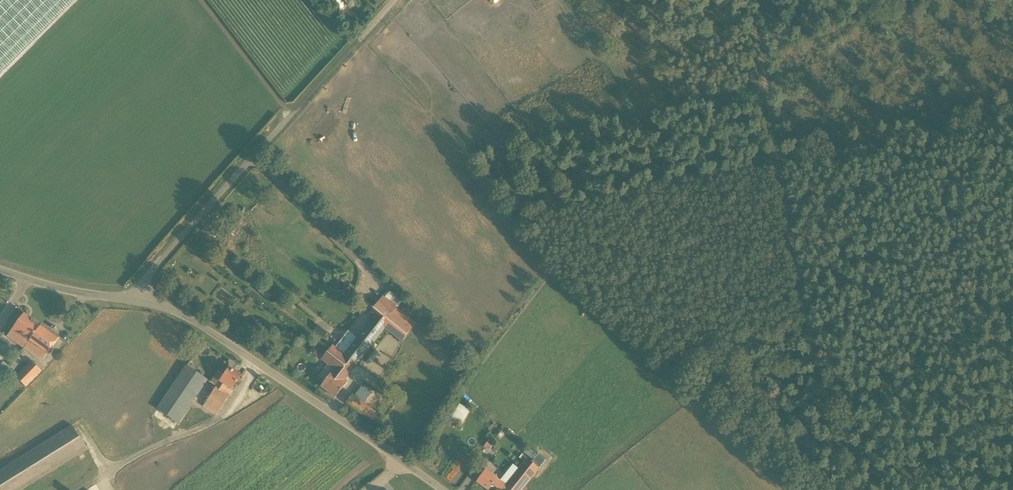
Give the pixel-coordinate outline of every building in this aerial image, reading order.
[(1,75),(76,0),(0,0),(0,76),(1,75)] [(401,341),(417,320),(384,294),(367,315),(372,319),(344,354),(332,344),(321,359),(334,369),(320,387),(335,398),(347,382),(344,380),(383,328),(401,341)] [(29,342),(41,326),(24,314),(12,330),(8,337),(24,349),(29,342)] [(317,324),(312,330),(323,339),(328,333),(317,324)] [(59,338),(41,325),(41,326),(29,342),(47,355),(59,338)] [(315,345),(310,351),(317,356),(322,350),(315,345)] [(10,368),(0,361),(0,382),(10,368)] [(25,387),(40,370),(31,362),(16,378),(25,387)] [(173,430),(207,380),(186,366),(153,416),(173,430)] [(234,372),(229,368),(224,376),(217,387),(213,384),(211,388),(214,390),(203,406),(217,415),(230,395),(227,393),(230,388),(232,389),(241,376),(239,375),(239,373),(236,371),(234,372)] [(377,426),(383,417),(352,395),(346,403),(377,426)] [(79,455),(87,449),(72,426),(64,431),(0,471),(0,489),(22,489),(79,455)] [(489,440),(484,447),(489,451),(494,443),(489,440)] [(539,468),(527,458),(524,461),(506,484),(486,468),(476,482),(487,489),(488,489),(492,485),(499,489),(522,489),(539,468)]
